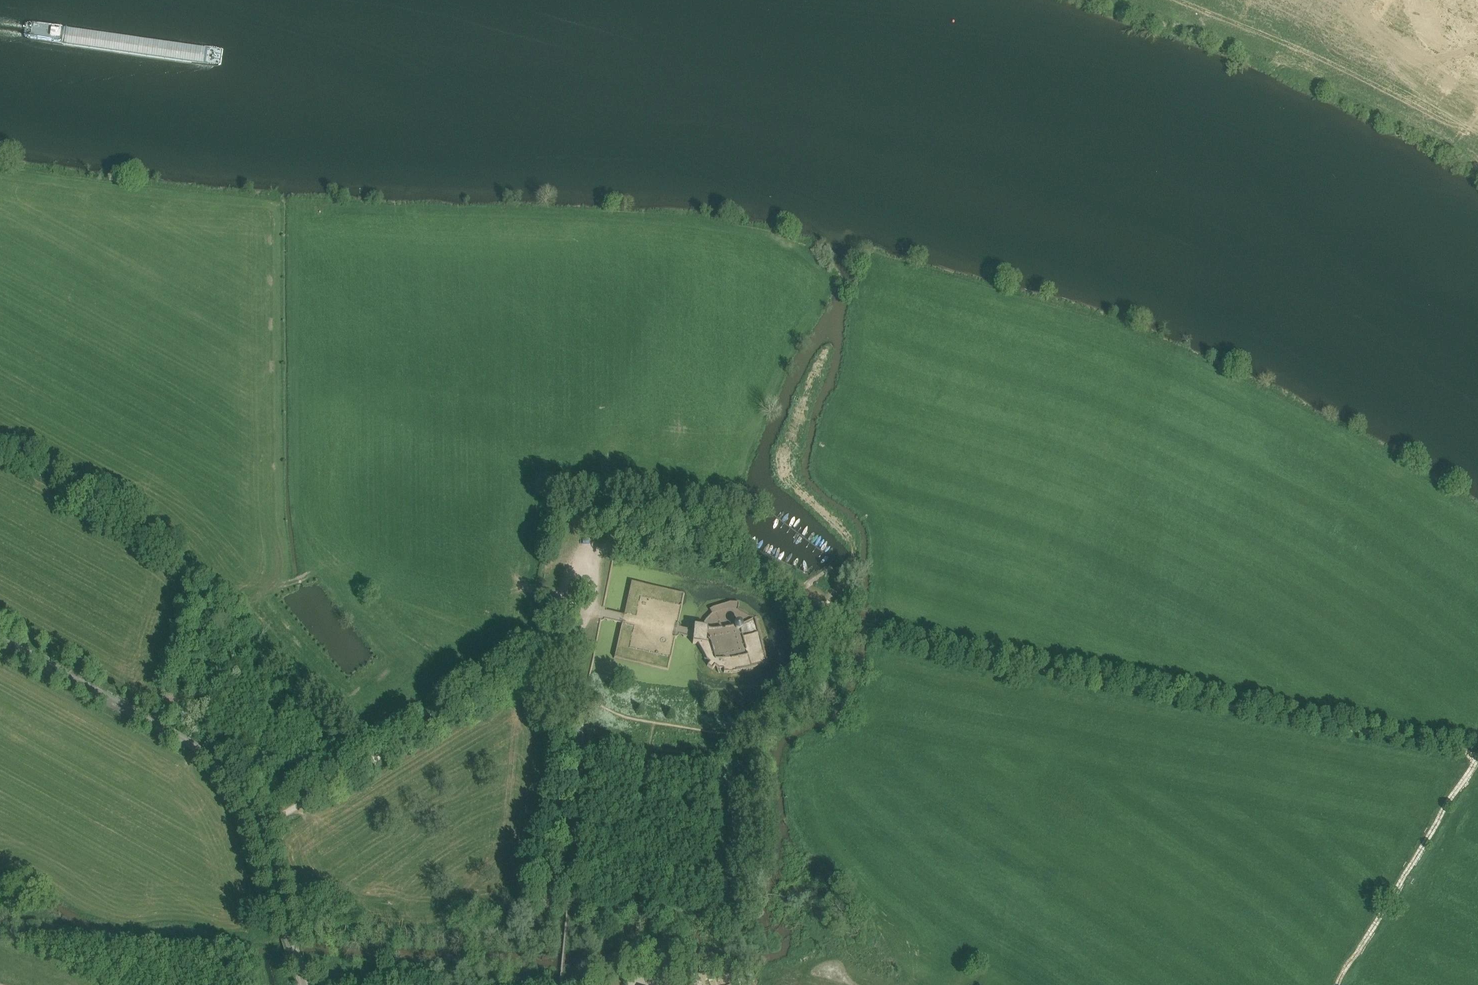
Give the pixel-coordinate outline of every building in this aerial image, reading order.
[(706,619),(703,623),(704,623),(707,620),(713,613),(711,609),(714,608),(731,602),(739,603),(738,608),(738,609),(745,613),(753,618),(753,619),(754,619),(754,620),(755,620),(766,661),(736,668),(736,670),(725,671),(725,667),(720,667),(716,663),(713,667),(709,665),(711,661),(708,658),(699,642),(698,642),(707,659),(710,661),(708,665),(713,668),(716,664),(720,668),(724,667),(724,671),(736,670),(737,670),(769,663),(756,618),(746,612),(739,608),(739,602),(731,601),(713,607),(710,609),(712,613),(706,619)] [(616,655),(669,666),(671,655),(630,647),(634,625),(623,623),(616,655)] [(698,625),(695,625),(695,629),(694,633),(694,637),(693,642),(698,642),(699,642),(704,642),(709,642),(709,640),(707,640),(708,629),(708,627),(705,626),(698,625)] [(737,628),(736,626),(735,626),(735,625),(708,629),(716,656),(727,656),(736,656),(748,652),(741,628),(739,629),(737,628)]
